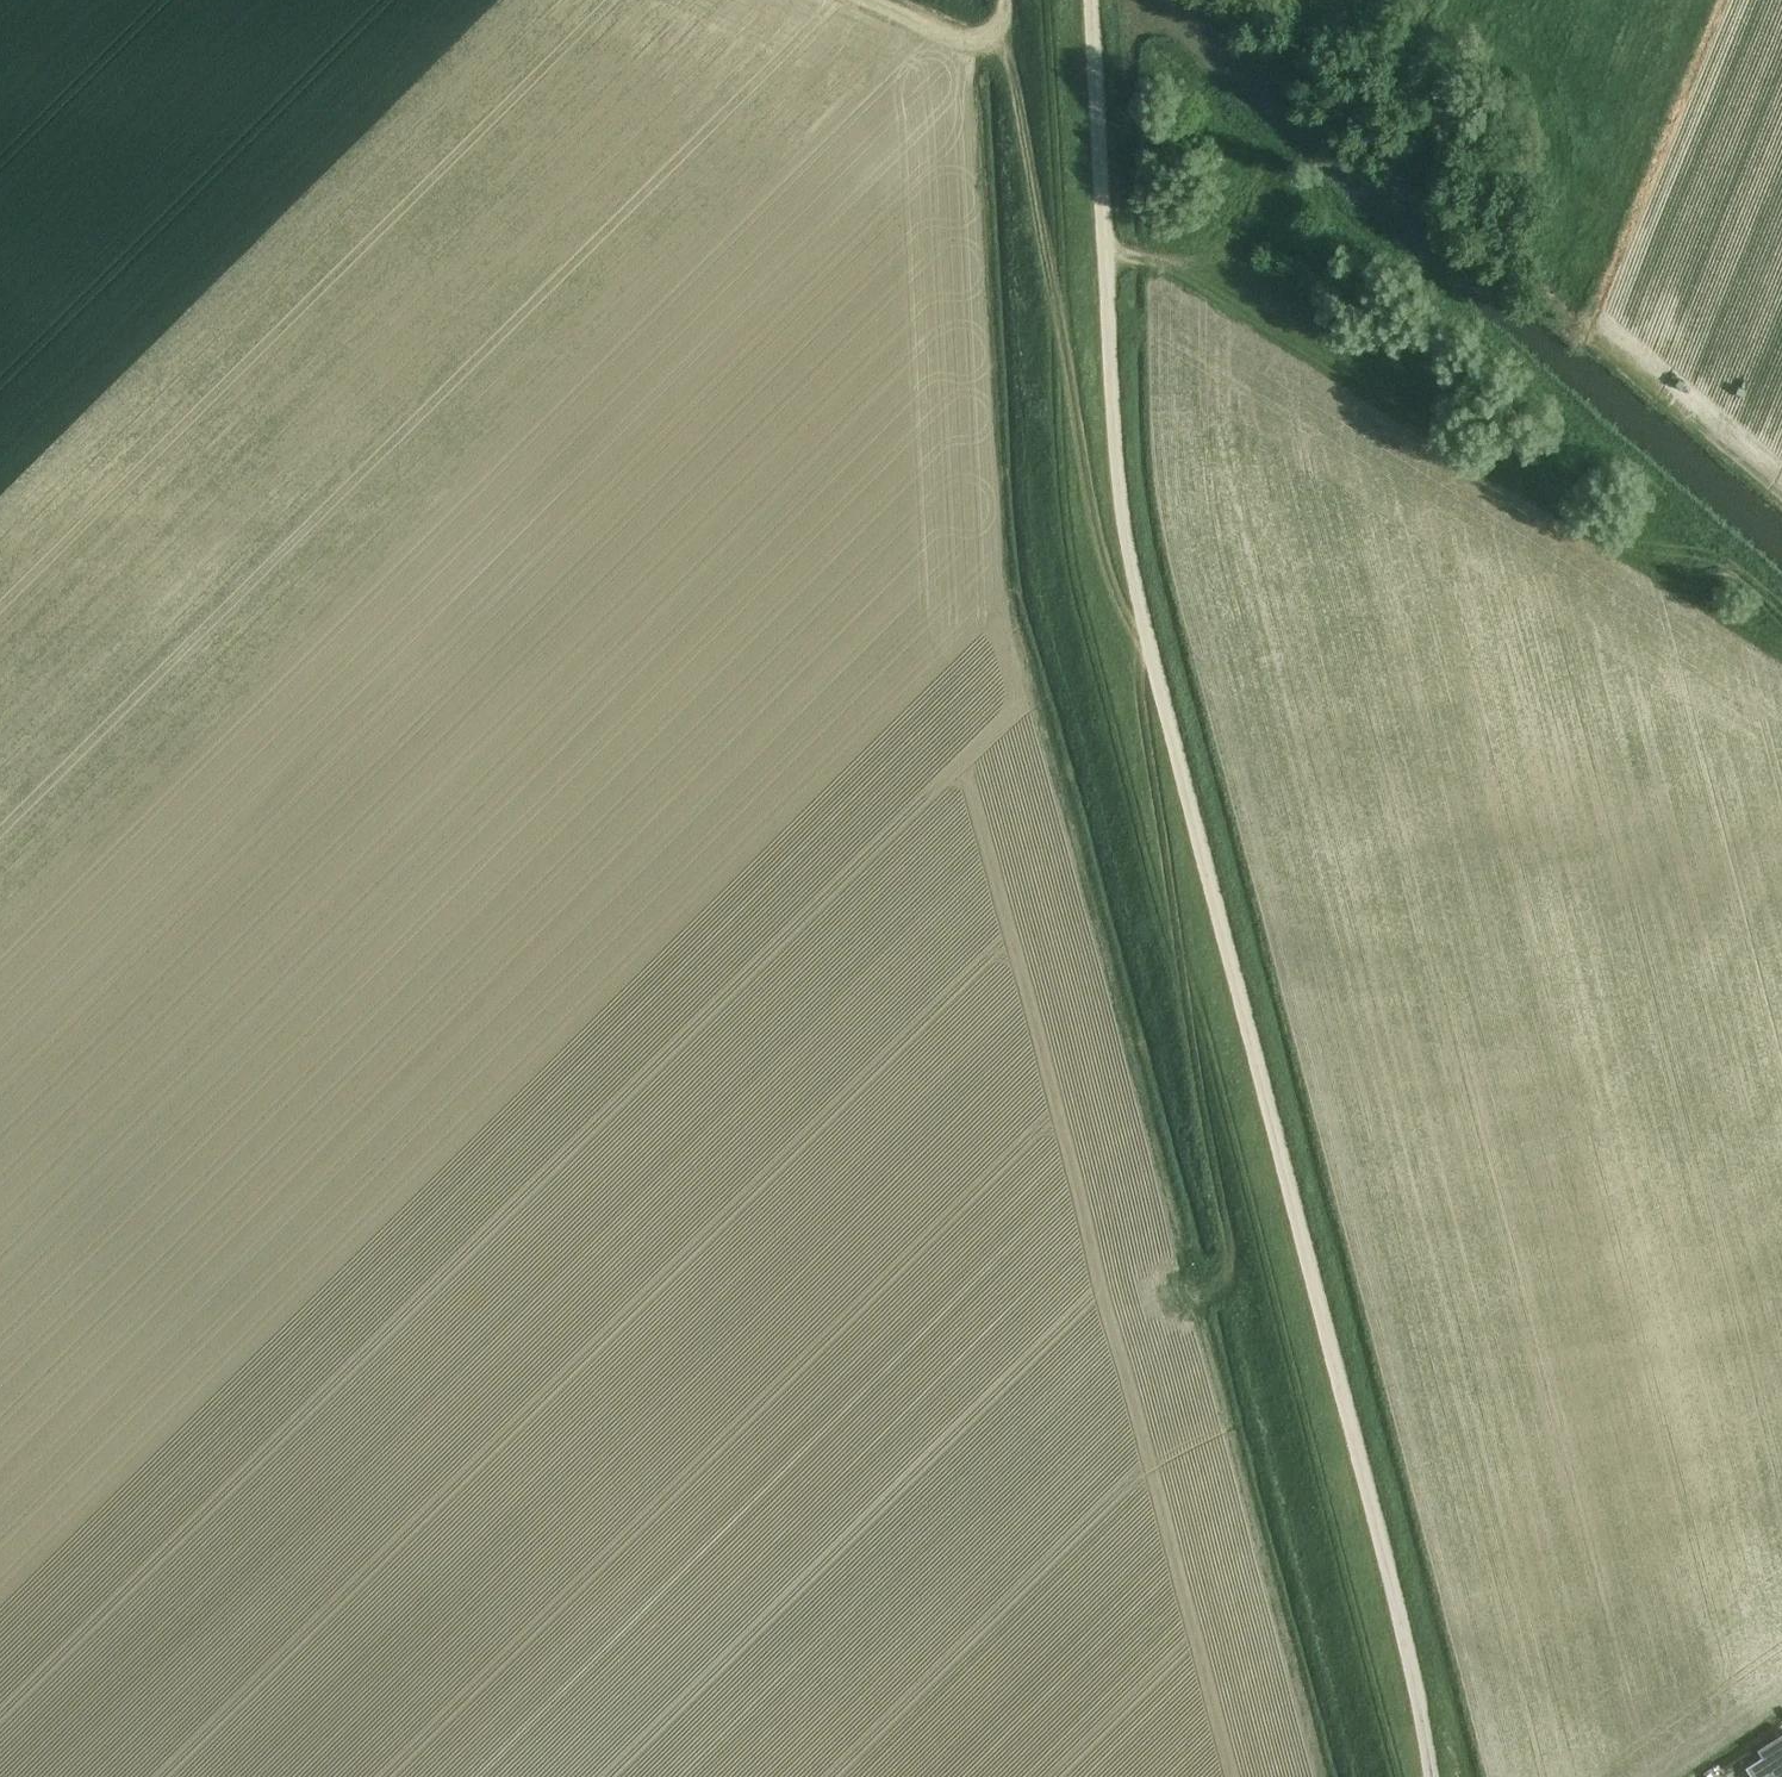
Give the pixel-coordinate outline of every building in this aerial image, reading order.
[(1759,1750),(1776,1776),(1781,1776),(1781,1734),(1759,1750)]
